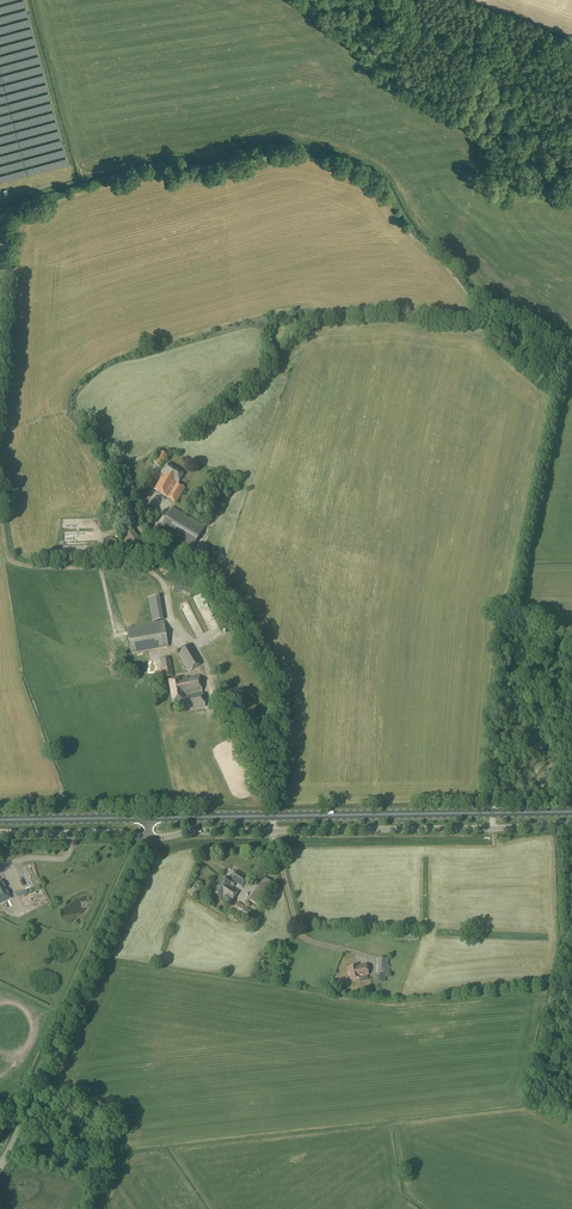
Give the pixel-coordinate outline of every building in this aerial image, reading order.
[(161,468),(168,456),(160,451),(153,463),(161,468)] [(176,503),(185,488),(178,484),(184,474),(167,464),(162,473),(163,474),(154,490),(176,503)] [(192,548),(205,527),(173,508),(160,529),(192,548)] [(130,551),(142,542),(130,526),(118,535),(130,551)] [(120,551),(120,549),(119,547),(118,546),(117,545),(116,544),(115,543),(113,542),(112,542),(110,542),(108,543),(107,543),(106,544),(104,546),(104,547),(103,549),(103,550),(103,552),(104,554),(104,555),(105,556),(106,557),(108,558),(109,559),(111,559),(112,559),(114,559),(115,558),(117,557),(118,555),(119,554),(120,552),(120,551)] [(155,562),(160,553),(147,547),(143,555),(155,562)] [(150,598),(155,622),(166,620),(162,596),(150,598)] [(132,653),(168,647),(164,623),(128,629),(132,653)] [(190,671),(202,664),(190,644),(178,651),(190,671)] [(172,667),(170,658),(160,660),(162,668),(161,669),(163,678),(174,676),(172,667)] [(205,707),(199,676),(179,679),(169,681),(173,703),(183,701),(185,711),(205,707)] [(221,897),(231,903),(248,878),(237,870),(231,880),(232,880),(230,883),(223,879),(213,894),(220,898),(221,897)] [(258,906),(273,884),(264,878),(249,899),(258,906)] [(10,897),(1,879),(0,880),(0,902),(10,897)] [(194,898),(204,885),(197,881),(188,894),(194,898)] [(250,920),(254,914),(237,903),(233,909),(250,920)] [(250,920),(248,924),(252,926),(258,916),(254,914),(250,920)] [(388,973),(389,959),(378,958),(377,973),(388,973)] [(368,975),(366,965),(357,967),(356,966),(348,968),(351,980),(359,978),(359,977),(368,975)]
